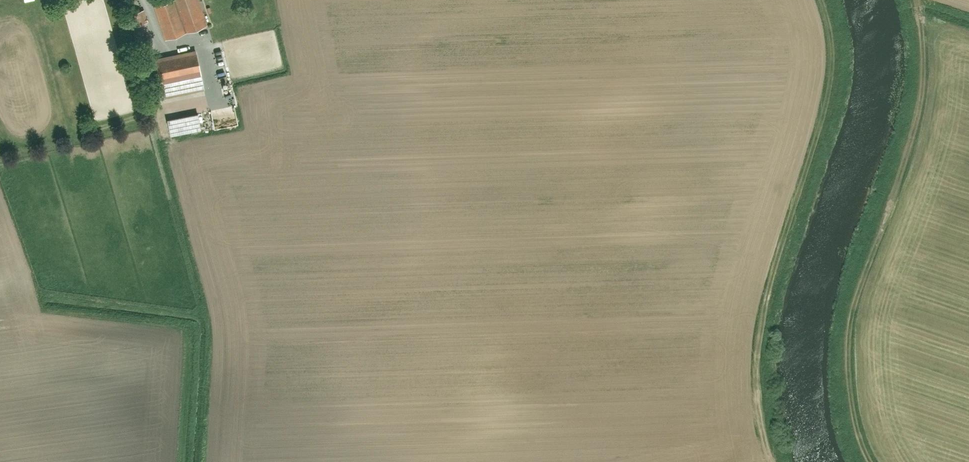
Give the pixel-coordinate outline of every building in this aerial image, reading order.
[(192,34),(216,25),(207,0),(179,0),(192,34)] [(156,10),(168,40),(186,33),(174,3),(156,10)] [(127,15),(134,33),(151,27),(145,9),(127,15)] [(156,63),(165,100),(208,90),(200,53),(156,63)] [(170,123),(172,137),(203,132),(201,118),(170,123)]
